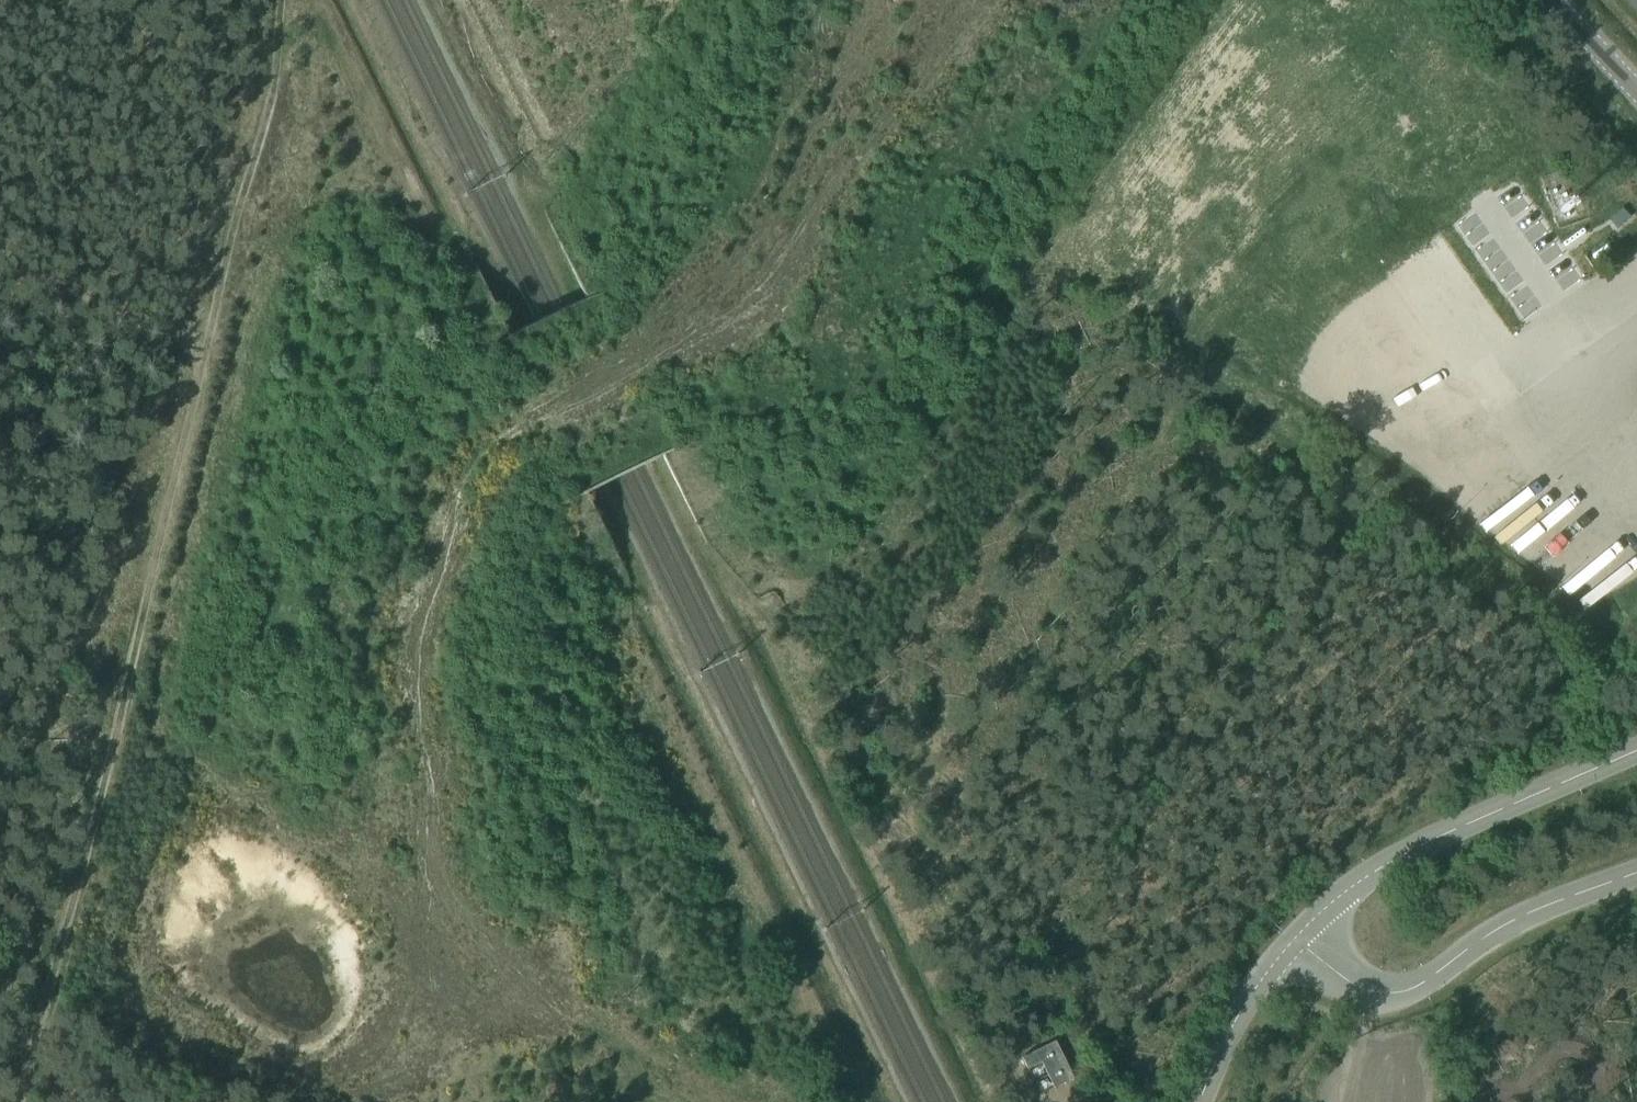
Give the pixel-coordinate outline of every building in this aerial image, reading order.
[(1621,205),(1608,219),(1619,228),(1632,215),(1621,205)] [(1056,1041),(1022,1056),(1028,1068),(1043,1061),(1055,1087),(1073,1078),(1056,1041)]
